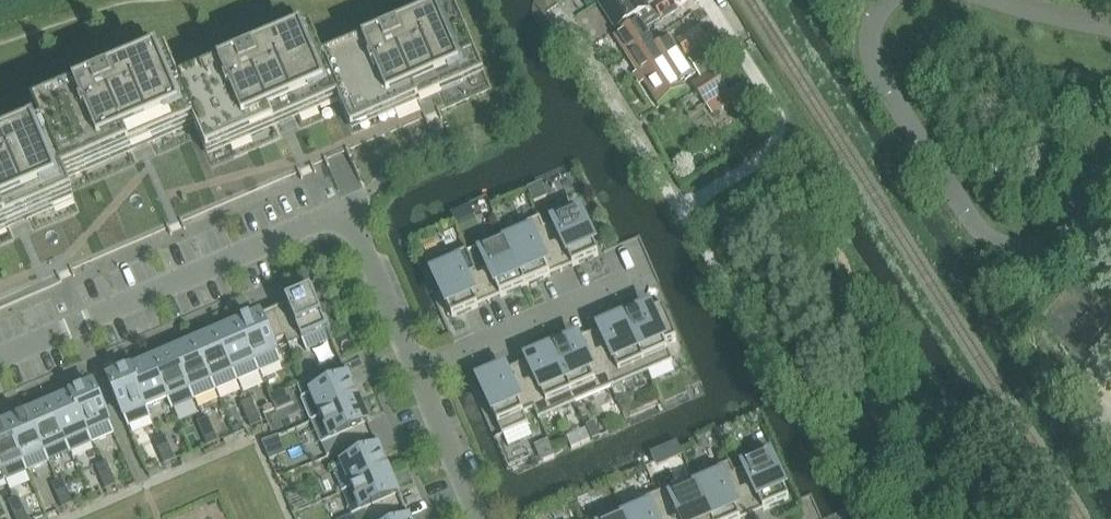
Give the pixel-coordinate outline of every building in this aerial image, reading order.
[(599,2),(617,30),(635,18),(650,9),(650,8),(660,1),(661,0),(602,0),(599,2)] [(672,0),(661,0),(660,1),(650,8),(650,9),(635,18),(639,23),(616,38),(628,56),(654,40),(647,29),(661,19),(660,17),(677,7),(672,0)] [(3,220),(7,228),(10,227),(6,219),(27,210),(31,218),(54,208),(51,200),(62,195),(71,192),(71,191),(67,181),(62,171),(81,163),(84,171),(107,161),(104,153),(125,144),(129,152),(132,151),(128,143),(149,134),(153,142),(176,132),(173,124),(185,118),(191,116),(196,126),(200,136),(204,146),(225,137),(228,145),(251,135),(247,127),(269,118),(273,126),(275,125),(272,117),(293,108),(296,116),(320,106),(317,98),(329,92),(335,90),(339,100),(344,110),(348,120),(368,111),(372,119),(395,109),(391,101),(413,92),(416,100),(419,99),(416,91),(437,82),(440,90),(464,80),(460,72),(481,63),(456,4),(433,14),(412,23),(408,25),(407,25),(404,26),(404,27),(401,28),(400,28),(397,30),(396,30),(394,31),(393,31),(391,32),(390,33),(389,33),(386,34),(385,34),(383,36),(382,36),(379,37),(378,38),(375,39),(372,40),(371,41),(365,43),(325,60),(312,30),(304,34),(268,49),(264,51),(263,51),(261,52),(260,53),(257,54),(256,54),(253,55),(253,56),(252,56),(250,57),(249,57),(246,59),(245,59),(243,60),(242,60),(239,62),(238,62),(235,63),(235,64),(232,65),(231,65),(228,66),(227,67),(222,69),(181,86),(168,56),(160,60),(124,75),(120,77),(117,78),(116,79),(113,80),(112,80),(110,81),(109,82),(108,82),(106,83),(105,83),(102,85),(101,85),(99,86),(98,86),(95,88),(94,88),(91,89),(91,90),(88,91),(87,91),(84,92),(83,93),(80,94),(35,113),(44,133),(37,136),(2,151),(0,152),(0,222),(3,220)] [(686,49),(690,55),(691,55),(709,43),(699,29),(677,43),(673,37),(658,46),(654,40),(628,56),(639,73),(638,74),(640,78),(686,49)] [(697,74),(692,67),(697,64),(691,55),(690,55),(686,49),(640,78),(644,83),(645,82),(660,105),(685,88),(682,83),(697,74)] [(715,70),(693,84),(707,106),(723,96),(729,92),(729,91),(715,70)] [(729,104),(746,93),(740,84),(729,91),(729,92),(723,96),(729,104)] [(541,185),(530,190),(535,201),(546,196),(541,185)] [(471,204),(453,212),(459,227),(477,219),(471,204)] [(599,255),(581,212),(545,228),(544,228),(560,267),(572,262),(573,266),(599,255)] [(526,286),(551,275),(549,272),(560,267),(544,228),(545,228),(540,218),(503,234),(507,244),(508,244),(526,286)] [(504,238),(469,253),(476,270),(488,298),(499,293),(501,297),(526,286),(508,244),(507,244),(504,238)] [(488,298),(476,270),(467,249),(430,265),(453,318),(479,307),(477,303),(488,298)] [(275,310),(286,336),(289,345),(302,339),(307,351),(333,340),(328,329),(332,327),(327,316),(323,317),(313,294),(275,310)] [(665,341),(677,336),(665,307),(652,313),(651,309),(626,319),(648,372),(673,361),(665,341)] [(273,342),(286,336),(275,310),(240,325),(260,371),(282,362),(273,342)] [(626,319),(601,330),(603,334),(591,339),(612,388),(648,372),(626,319)] [(238,381),(260,371),(240,325),(218,334),(238,381)] [(238,381),(218,334),(196,344),(216,390),(238,381)] [(591,339),(580,344),(579,340),(554,350),(576,403),(612,388),(591,339)] [(216,390),(196,344),(175,353),(195,399),(216,390)] [(536,409),(535,409),(539,419),(576,403),(554,350),(529,361),(530,365),(519,370),(536,409)] [(195,399),(175,353),(153,362),(169,399),(168,399),(172,409),(195,399)] [(148,408),(168,399),(169,399),(153,362),(131,372),(147,408),(148,408)] [(359,401),(344,365),(317,377),(323,389),(302,397),(312,421),(359,401)] [(519,370),(508,375),(506,371),(480,382),(503,435),(529,423),(525,413),(535,409),(536,409),(519,370)] [(148,408),(147,408),(131,372),(109,381),(129,428),(152,418),(148,408)] [(95,387),(73,397),(93,443),(115,433),(95,387)] [(93,443),(73,397),(51,406),(71,452),(93,443)] [(246,415),(257,411),(252,398),(241,403),(246,415)] [(348,448),(374,437),(359,401),(312,421),(323,445),(335,439),(340,452),(348,448)] [(71,452),(51,406),(29,415),(49,462),(71,452)] [(257,411),(246,415),(251,427),(262,423),(257,411)] [(49,462),(29,415),(8,425),(28,471),(49,462)] [(203,434),(214,429),(208,417),(198,422),(203,434)] [(8,425),(0,428),(0,466),(6,480),(28,471),(8,425)] [(214,429),(203,434),(208,446),(219,441),(214,429)] [(160,452),(170,448),(165,436),(154,440),(160,452)] [(334,469),(343,491),(353,487),(354,488),(389,473),(374,437),(348,448),(353,460),(334,469)] [(677,441),(651,452),(657,466),(683,455),(677,441)] [(751,511),(762,506),(764,510),(790,499),(767,447),(741,458),(746,468),(735,472),(734,473),(751,511)] [(170,448),(160,452),(165,464),(176,460),(170,448)] [(101,478),(112,473),(106,461),(96,466),(101,478)] [(740,516),(751,511),(734,473),(735,472),(731,462),(694,478),(711,518),(741,518),(740,516)] [(112,473),(101,478),(106,490),(117,485),(112,473)] [(354,488),(353,487),(343,491),(354,516),(366,511),(369,518),(380,518),(405,508),(389,473),(354,488)] [(694,478),(658,494),(669,518),(711,518),(694,478)] [(58,496),(68,491),(63,479),(52,484),(58,496)] [(68,491),(58,496),(63,508),(74,504),(68,491)] [(658,494),(622,509),(626,518),(669,518),(658,494)] [(14,515),(25,510),(20,498),(9,503),(14,515)] [(380,518),(409,518),(405,508),(380,518)] [(599,518),(626,518),(622,509),(599,518)] [(14,515),(16,518),(29,518),(25,510),(14,515)]
